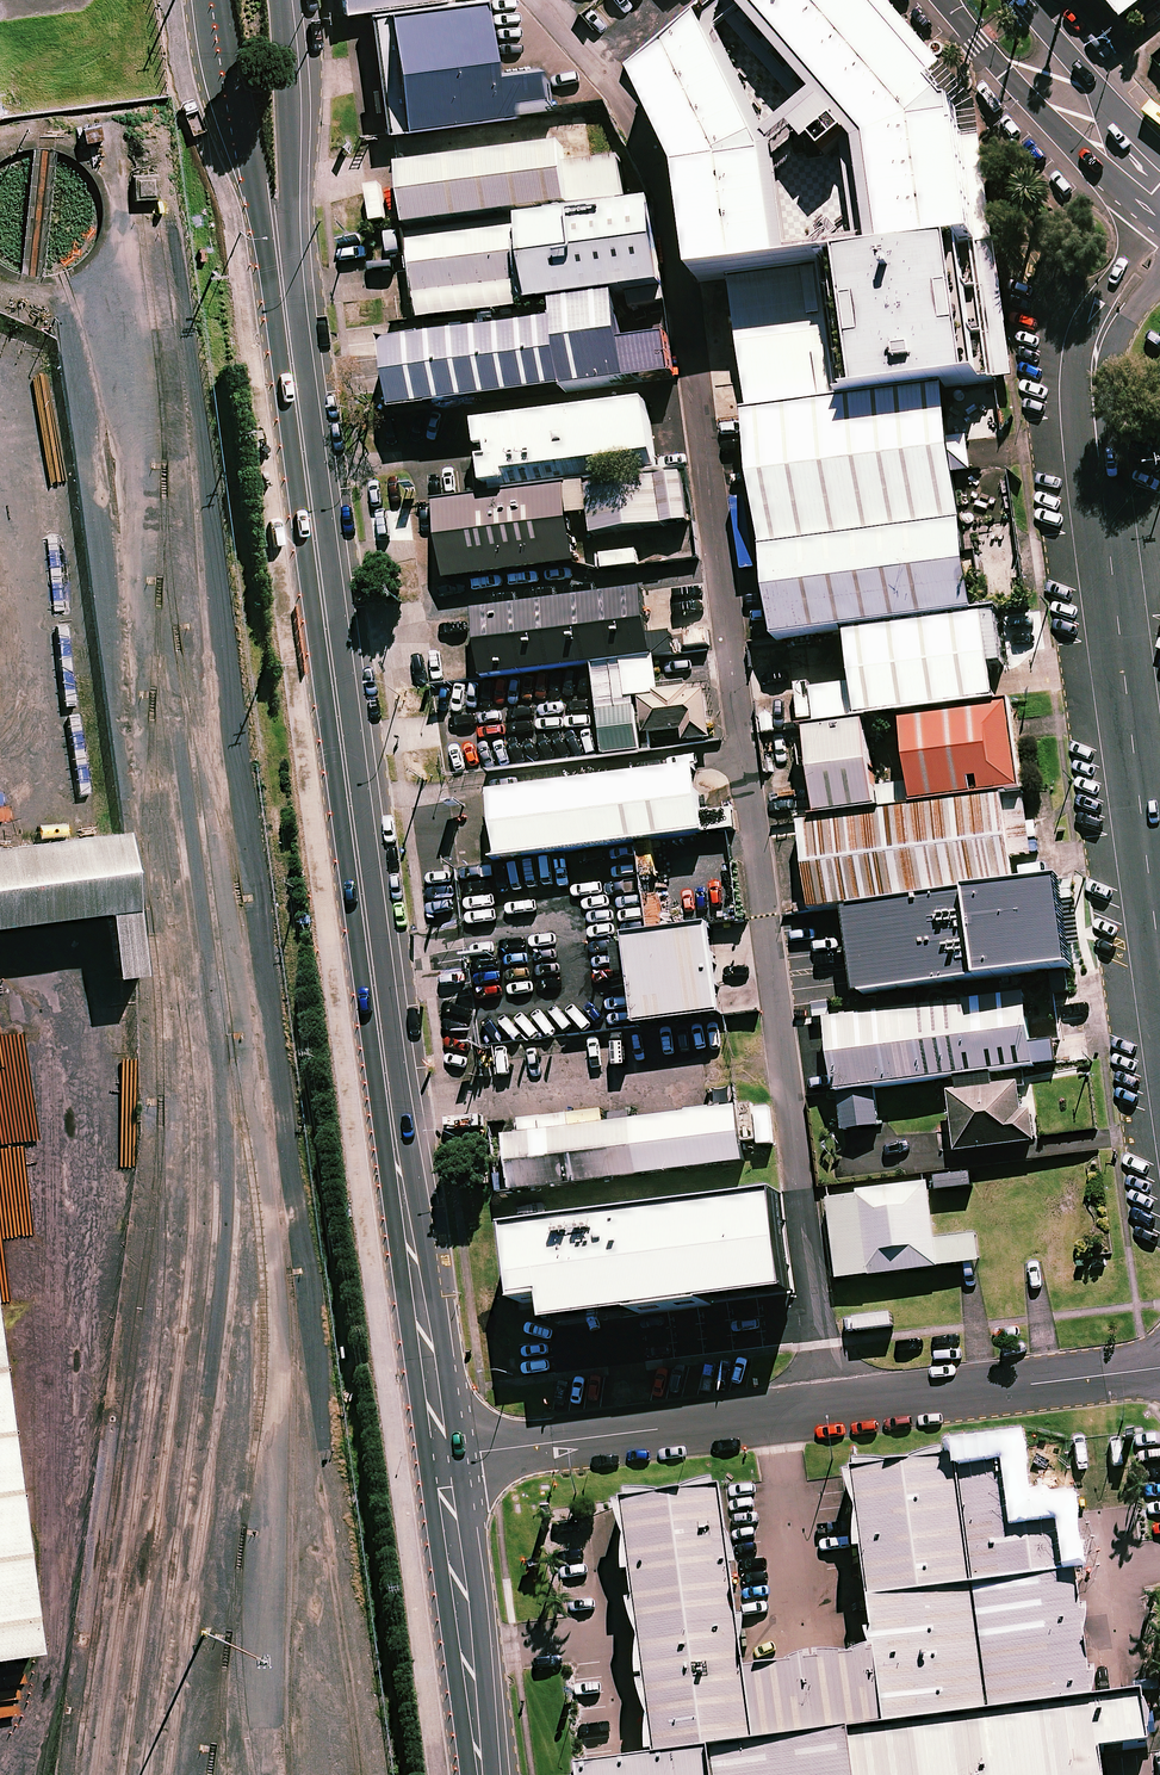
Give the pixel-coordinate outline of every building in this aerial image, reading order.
[(384,4),(401,118),(551,95),(546,59),(495,67),(484,0),(408,0),(384,4)] [(818,158),(826,151),(838,165),(846,158),(856,243),(784,253),(786,269),(848,261),(864,259),(878,258),(964,247),(974,245),(982,244),(962,116),(862,0),(748,0),(748,1),(738,11),(722,26),(730,35),(808,121),(795,132),(818,158)] [(1129,11),(1142,0),(1120,0),(1129,11)] [(730,35),(722,26),(646,91),(687,180),(700,279),(731,275),(786,269),(784,253),(774,165),(719,45),(730,35)] [(403,159),(413,224),(521,208),(627,192),(620,143),(567,151),(564,134),(403,159)] [(533,300),(552,297),(665,280),(651,188),(627,192),(521,208),(531,281),(533,300)] [(531,281),(521,208),(413,224),(423,292),(531,281)] [(731,275),(750,417),(866,400),(882,398),(949,389),(981,385),(991,383),(974,245),(964,247),(878,258),(864,259),(848,261),(786,269),(731,275)] [(555,312),(390,337),(401,410),(629,375),(615,288),(552,297),(555,312)] [(750,417),(770,558),(969,530),(949,389),(882,398),(866,400),(750,417)] [(475,424),(484,482),(665,455),(656,397),(475,424)] [(662,482),(669,530),(694,526),(687,479),(662,482)] [(573,494),(577,520),(594,518),(597,540),(669,530),(662,482),(573,494)] [(571,489),(439,509),(451,588),(583,568),(571,489)] [(863,639),(983,623),(969,530),(770,558),(783,650),(863,639)] [(647,575),(477,601),(487,670),(657,644),(647,575)] [(983,623),(863,639),(875,731),(917,726),(997,715),(983,623)] [(637,698),(658,695),(653,658),(592,665),(604,756),(640,751),(633,698),(637,698)] [(658,695),(637,698),(642,736),(679,731),(681,743),(710,739),(704,691),(690,693),(689,687),(659,691),(660,695),(658,695)] [(1023,712),(997,715),(917,726),(930,815),(1012,803),(1036,800),(1023,712)] [(889,820),(875,731),(821,737),(834,828),(889,820)] [(693,758),(491,788),(502,860),(703,829),(693,758)] [(834,828),(811,832),(823,919),(857,915),(985,898),(1024,893),(1012,803),(930,815),(889,820),(834,828)] [(0,852),(0,995),(143,977),(125,835),(0,852)] [(985,898),(857,915),(868,1000),(996,983),(1078,972),(1066,887),(1024,893),(985,898)] [(716,911),(627,924),(641,1018),(730,1005),(716,911)] [(1030,991),(832,1021),(844,1096),(1042,1066),(1030,991)] [(734,1090),(504,1125),(513,1184),(743,1149),(734,1090)] [(1028,1092),(958,1101),(966,1160),(1045,1149),(1041,1117),(1031,1118),(1028,1092)] [(934,1191),(840,1205),(852,1285),(986,1265),(982,1238),(942,1244),(934,1191)] [(782,1192),(515,1227),(524,1303),(553,1298),(556,1323),(796,1291),(782,1192)] [(37,1655),(0,1373),(0,1659),(37,1655)] [(706,1756),(847,1743),(1091,1711),(1088,1689),(1066,1522),(1023,1527),(1015,1463),(849,1485),(872,1659),(743,1679),(719,1493),(620,1506),(622,1516),(655,1762),(706,1756)] [(847,1743),(851,1774),(1101,1774),(1099,1761),(1148,1755),(1141,1704),(1091,1711),(847,1743)] [(847,1743),(706,1756),(708,1774),(851,1774),(847,1743)] [(706,1756),(655,1762),(588,1771),(574,1773),(575,1774),(708,1774),(706,1756)]
